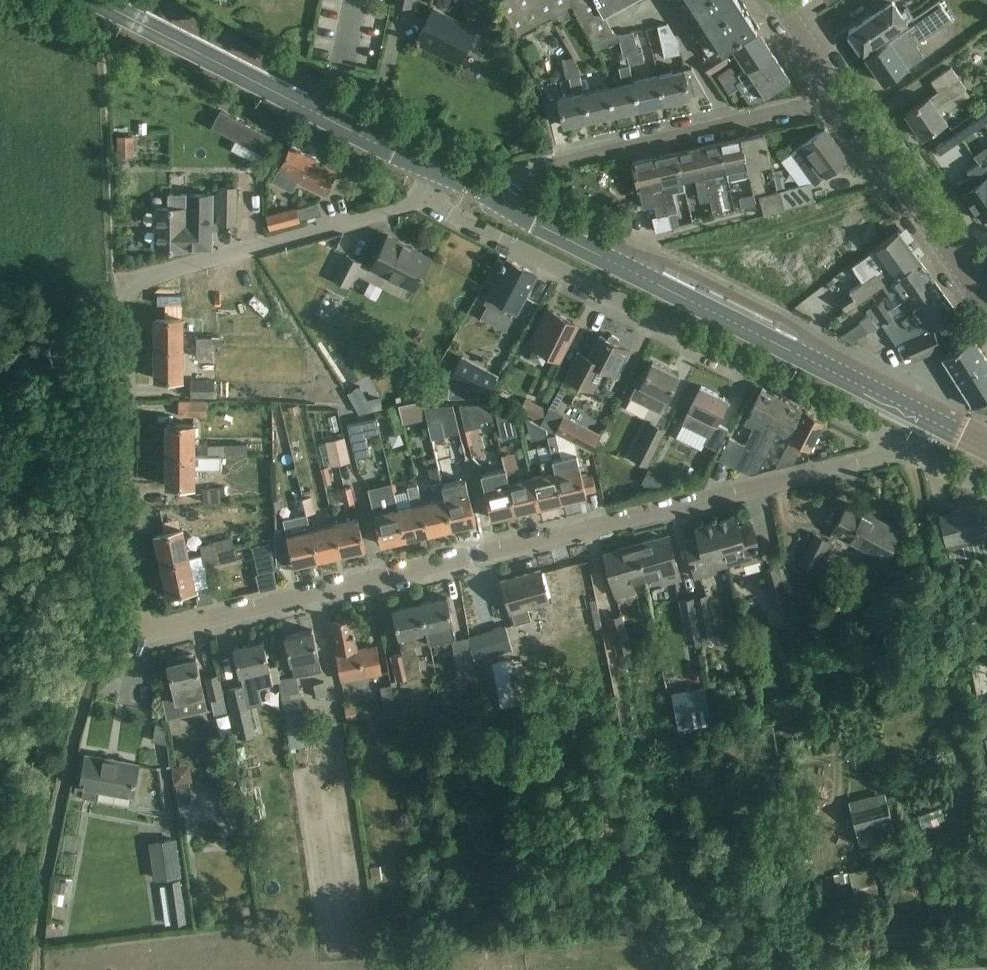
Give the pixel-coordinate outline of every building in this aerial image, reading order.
[(593,41),(615,32),(613,30),(604,13),(602,15),(594,0),(498,0),(495,1),(515,36),(554,15),(572,5),(577,14),(592,42),(593,41)] [(602,15),(604,13),(614,8),(621,4),(624,3),(629,0),(594,0),(602,15)] [(707,60),(756,29),(756,28),(755,28),(737,0),(673,0),(707,52),(703,54),(707,60)] [(912,18),(914,17),(903,0),(897,0),(894,2),(893,0),(892,0),(848,31),(863,52),(912,18)] [(912,18),(915,24),(866,57),(883,82),(923,55),(915,44),(951,19),(938,0),(914,17),(912,18)] [(559,23),(577,14),(572,5),(554,15),(559,23)] [(416,37),(414,42),(458,63),(476,30),(433,8),(427,21),(428,22),(425,27),(424,26),(418,38),(416,37)] [(667,23),(657,26),(664,56),(679,53),(677,43),(667,23)] [(737,54),(746,68),(771,52),(756,29),(707,60),(702,64),(707,73),(737,54)] [(615,32),(593,41),(597,50),(620,40),(619,35),(620,35),(615,32)] [(633,32),(623,34),(620,35),(619,35),(620,40),(624,56),(627,55),(629,64),(629,65),(644,62),(641,50),(637,51),(633,32)] [(771,52),(746,68),(722,84),(729,93),(738,87),(742,80),(750,75),(756,84),(753,86),(759,96),(762,93),(765,97),(790,81),(771,52)] [(608,86),(614,114),(638,109),(633,81),(629,65),(629,64),(619,66),(622,83),(608,86)] [(589,120),(583,91),(577,66),(564,69),(566,79),(569,78),(572,94),(557,97),(564,126),(589,120)] [(966,87),(963,83),(952,66),(931,81),(938,91),(905,113),(922,138),(947,121),(937,107),(966,87)] [(658,75),(664,103),(705,93),(691,68),(658,75)] [(633,81),(638,109),(664,103),(658,75),(633,81)] [(608,86),(583,91),(589,120),(614,114),(608,86)] [(220,110),(212,126),(262,152),(270,136),(220,110)] [(976,129),(985,123),(979,116),(970,122),(976,129)] [(824,128),(808,140),(792,152),(815,183),(847,159),(824,128)] [(147,149),(147,129),(132,129),(132,149),(147,149)] [(741,137),(753,191),(754,193),(766,190),(760,165),(770,162),(763,133),(741,137)] [(118,135),(119,157),(132,157),(131,134),(118,135)] [(741,137),(720,142),(726,171),(738,168),(744,193),(753,191),(741,137)] [(943,141),(935,147),(940,154),(949,148),(943,141)] [(698,147),(710,204),(712,211),(721,209),(714,174),(726,171),(720,142),(698,147)] [(279,171),(273,182),(292,192),(298,181),(323,194),(336,170),(290,147),(278,171),(279,171)] [(698,147),(676,152),(682,180),(695,177),(701,206),(710,204),(698,147)] [(676,152),(655,157),(667,213),(677,211),(673,193),(684,190),(682,180),(676,152)] [(667,213),(655,157),(632,161),(639,190),(650,187),(656,216),(652,217),(655,232),(671,228),(667,213)] [(986,215),(986,175),(981,167),(982,166),(979,162),(966,170),(969,175),(958,182),(982,218),(986,215)] [(809,184),(780,192),(784,208),(785,208),(813,200),(809,184)] [(218,188),(218,224),(234,224),(234,188),(218,188)] [(784,208),(780,192),(760,197),(765,215),(786,210),(785,208),(784,208)] [(156,208),(155,250),(184,250),(184,249),(211,249),(211,194),(169,194),(169,208),(156,208)] [(876,200),(859,212),(842,225),(863,254),(897,229),(876,200)] [(821,218),(829,229),(849,215),(841,204),(821,218)] [(266,216),(270,229),(299,221),(295,208),(266,216)] [(404,226),(399,239),(445,256),(450,243),(404,226)] [(898,231),(882,242),(872,249),(873,251),(852,266),(863,281),(854,288),(838,299),(846,311),(883,285),(918,259),(898,231)] [(430,257),(403,243),(387,235),(371,267),(414,289),(430,257)] [(333,279),(348,286),(360,262),(346,254),(333,279)] [(518,309),(536,274),(536,273),(507,257),(504,262),(497,259),(486,279),(494,283),(484,304),(503,313),(507,304),(518,309)] [(931,277),(918,259),(883,285),(889,294),(883,299),(889,308),(931,277)] [(944,294),(931,277),(889,308),(883,299),(865,311),(868,315),(876,327),(880,324),(881,324),(882,324),(888,334),(944,294)] [(896,346),(905,342),(920,336),(934,326),(935,328),(956,311),(944,294),(888,334),(896,346)] [(542,320),(535,333),(537,334),(533,344),(558,357),(563,348),(576,323),(553,311),(547,322),(542,320)] [(876,327),(868,315),(859,322),(867,333),(876,327)] [(155,316),(155,347),(182,347),(181,316),(155,316)] [(211,350),(232,350),(232,328),(211,328),(211,350)] [(933,330),(920,336),(905,342),(913,360),(941,348),(933,330)] [(600,335),(589,356),(578,350),(565,377),(583,386),(587,386),(595,384),(597,382),(604,369),(617,376),(630,350),(617,343),(619,341),(618,338),(611,335),(609,336),(607,338),(600,335)] [(194,337),(194,347),(209,347),(209,337),(194,337)] [(973,406),(986,412),(986,360),(972,337),(941,357),(973,406)] [(182,347),(155,347),(155,379),(182,379),(182,347)] [(209,347),(194,347),(194,357),(209,357),(209,347)] [(451,379),(450,399),(488,398),(498,377),(462,359),(451,379)] [(537,395),(548,401),(565,367),(554,361),(537,395)] [(631,397),(660,411),(666,398),(667,398),(679,374),(652,361),(641,384),(638,383),(631,397)] [(191,381),(191,397),(215,396),(215,380),(191,381)] [(707,437),(704,444),(717,450),(728,429),(716,423),(727,399),(701,386),(682,424),(707,437)] [(718,459),(743,471),(753,449),(759,441),(758,440),(767,423),(771,425),(781,407),(776,404),(780,397),(762,388),(744,423),(753,428),(744,445),(729,437),(718,459)] [(753,449),(743,471),(750,474),(758,472),(779,430),(788,434),(801,408),(780,397),(776,404),(781,407),(771,425),(767,423),(758,440),(759,441),(753,449)] [(519,410),(537,419),(544,407),(526,398),(519,410)] [(424,399),(421,400),(426,419),(428,418),(428,423),(441,420),(445,434),(460,431),(453,404),(425,405),(424,399)] [(178,415),(206,416),(206,401),(178,400),(178,415)] [(426,419),(421,400),(399,404),(403,424),(426,419)] [(489,403),(459,404),(466,429),(481,425),(480,421),(493,419),(489,403)] [(496,414),(502,438),(517,434),(513,417),(499,410),(496,414)] [(825,420),(805,410),(774,468),(793,464),(799,452),(796,451),(799,445),(809,450),(825,420)] [(376,417),(348,424),(356,458),(370,455),(366,435),(379,431),(376,417)] [(530,432),(539,437),(546,435),(544,427),(526,418),(530,432)] [(555,433),(573,443),(590,451),(599,434),(599,433),(597,437),(562,419),(555,433)] [(632,458),(647,465),(665,429),(650,422),(632,458)] [(167,424),(167,455),(193,455),(193,424),(167,424)] [(290,433),(299,471),(307,469),(298,432),(290,433)] [(548,444),(552,461),(562,501),(586,496),(585,492),(596,490),(592,474),(582,476),(579,465),(573,443),(555,433),(546,435),(548,444)] [(350,461),(345,437),(327,441),(333,465),(350,461)] [(533,442),(518,446),(522,460),(537,456),(533,442)] [(208,444),(208,454),(224,454),(247,455),(247,444),(208,444)] [(503,454),(506,468),(506,471),(514,469),(510,452),(503,454)] [(208,454),(208,465),(224,465),(224,454),(208,454)] [(193,455),(167,455),(167,486),(193,486),(193,455)] [(543,474),(532,477),(539,507),(562,501),(552,461),(541,463),(543,474)] [(438,466),(436,467),(444,498),(450,528),(476,522),(469,492),(468,492),(465,479),(442,484),(438,466)] [(433,500),(420,503),(427,533),(450,528),(444,498),(436,467),(428,469),(431,484),(430,484),(433,500)] [(509,483),(506,471),(506,468),(481,474),(491,518),(515,512),(508,483),(509,483)] [(532,477),(509,483),(508,483),(515,512),(539,507),(532,477)] [(404,539),(393,494),(391,483),(370,488),(373,501),(385,498),(386,499),(371,503),(380,544),(404,539)] [(406,491),(393,494),(404,539),(427,533),(420,503),(416,485),(405,488),(406,491)] [(341,488),(345,504),(354,502),(350,486),(341,488)] [(227,498),(225,487),(203,490),(205,501),(227,498)] [(312,495),(303,498),(307,513),(316,511),(312,495)] [(938,513),(945,544),(986,534),(986,503),(986,502),(938,513)] [(847,503),(832,532),(884,559),(899,531),(847,503)] [(306,513),(282,519),(286,535),(289,545),(293,565),(316,560),(309,530),(310,530),(306,513)] [(735,516),(715,522),(724,554),(738,551),(741,562),(760,557),(750,522),(738,526),(735,516)] [(358,518),(333,524),(340,554),(365,548),(358,518)] [(724,554),(715,522),(695,527),(697,537),(685,540),(694,575),(713,570),(710,558),(724,554)] [(310,530),(309,530),(316,560),(340,554),(333,524),(310,530)] [(156,533),(162,564),(188,558),(181,527),(156,533)] [(281,529),(274,531),(277,565),(289,562),(281,529)] [(827,541),(815,534),(800,562),(813,569),(827,541)] [(656,538),(635,544),(645,577),(659,573),(662,583),(680,578),(669,539),(657,542),(656,538)] [(201,544),(203,555),(215,552),(213,542),(201,544)] [(269,543),(252,547),(258,574),(256,574),(260,590),(277,586),(273,570),(276,570),(269,543)] [(616,554),(604,557),(615,596),(634,591),(631,581),(645,577),(635,544),(615,550),(616,554)] [(234,548),(215,552),(203,555),(205,565),(236,558),(234,548)] [(188,558),(162,564),(168,594),(194,588),(188,558)] [(779,567),(764,570),(774,606),(789,602),(779,567)] [(502,581),(507,600),(513,624),(530,619),(527,605),(548,600),(540,571),(502,581)] [(194,588),(197,603),(213,600),(210,585),(208,585),(194,588)] [(709,595),(694,597),(701,634),(715,631),(709,595)] [(446,596),(419,603),(428,641),(455,635),(452,623),(446,596)] [(692,598),(680,600),(687,637),(701,634),(694,597),(692,598)] [(428,641),(419,603),(393,609),(402,647),(399,647),(401,654),(389,656),(395,681),(420,675),(413,645),(428,642),(428,641)] [(621,615),(608,618),(617,654),(631,650),(621,615)] [(331,624),(336,643),(344,679),(383,669),(377,645),(358,649),(351,619),(331,624)] [(285,636),(289,655),(294,676),(278,679),(284,712),(287,726),(305,723),(303,709),(302,709),(296,676),(320,670),(316,649),(312,630),(285,636)] [(469,635),(452,638),(457,665),(473,663),(469,635)] [(263,641),(234,648),(238,667),(242,686),(247,704),(262,701),(258,684),(272,681),(263,641)] [(172,686),(160,689),(167,718),(192,712),(189,698),(204,694),(200,680),(201,680),(200,676),(196,657),(167,663),(172,686)] [(507,659),(493,661),(498,697),(512,695),(507,659)] [(205,678),(209,700),(212,699),(215,714),(228,711),(225,696),(222,697),(218,675),(205,678)] [(313,684),(316,698),(327,695),(324,681),(313,684)] [(242,686),(227,689),(238,737),(253,733),(247,704),(242,686)] [(705,686),(671,692),(678,728),(712,722),(705,686)] [(156,722),(152,740),(166,743),(163,723),(156,722)] [(139,763),(85,753),(80,785),(84,786),(82,796),(98,798),(99,788),(133,795),(139,763)] [(204,755),(188,757),(190,774),(205,772),(204,755)] [(848,801),(859,843),(896,833),(885,792),(848,801)] [(502,801),(489,805),(493,820),(507,816),(502,801)] [(162,811),(165,838),(193,834),(189,807),(162,811)] [(176,837),(149,841),(154,879),(167,877),(181,875),(176,837)] [(181,878),(167,880),(173,923),(174,923),(188,921),(181,878)]
